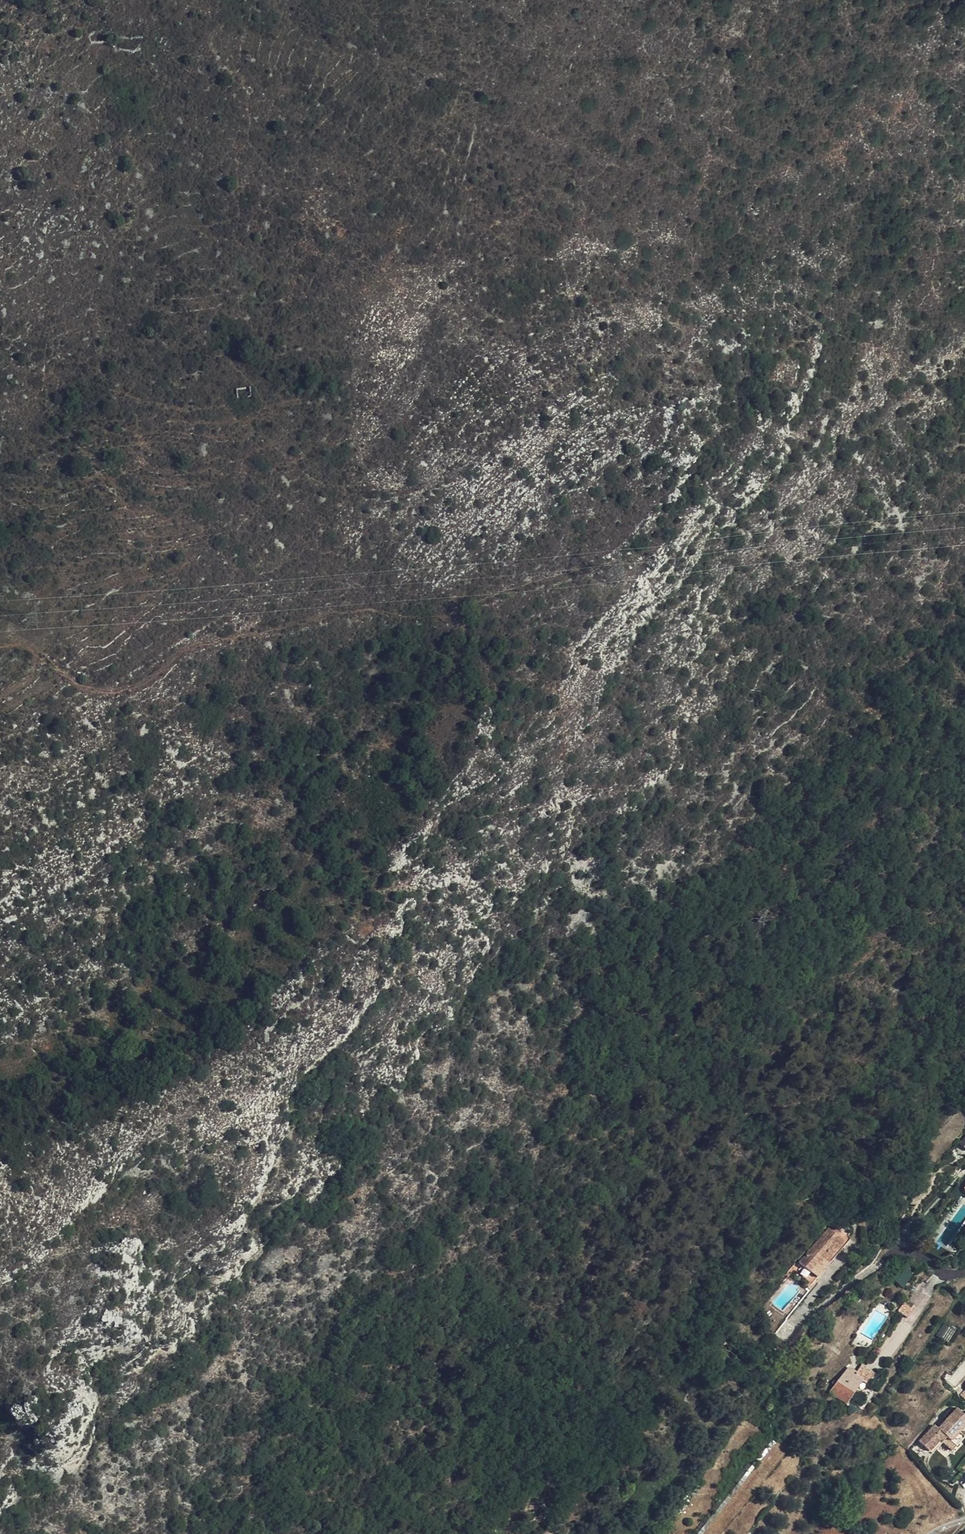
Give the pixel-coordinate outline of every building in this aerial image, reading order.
[(798,1266),(810,1275),(820,1262),(824,1265),(841,1244),(839,1242),(826,1232),(798,1266)] [(844,1237),(839,1242),(841,1244),(824,1265),(820,1262),(810,1275),(816,1280),(847,1244),(848,1241),(844,1237)] [(903,1287),(913,1273),(904,1267),(894,1280),(903,1287)] [(907,1318),(915,1306),(907,1300),(898,1312),(907,1318)] [(842,1376),(857,1388),(863,1381),(866,1384),(874,1373),(866,1368),(864,1370),(860,1368),(856,1373),(849,1367),(842,1376)] [(857,1388),(842,1376),(829,1392),(847,1404),(857,1388)] [(823,1387),(827,1383),(821,1379),(818,1383),(823,1387)] [(964,1431),(964,1417),(958,1409),(950,1417),(954,1420),(942,1432),(939,1428),(935,1425),(919,1440),(929,1450),(941,1438),(952,1450),(964,1437),(961,1435),(964,1431)] [(950,1417),(939,1428),(942,1432),(954,1420),(950,1417)] [(941,1438),(929,1450),(931,1453),(943,1441),(941,1438)]
